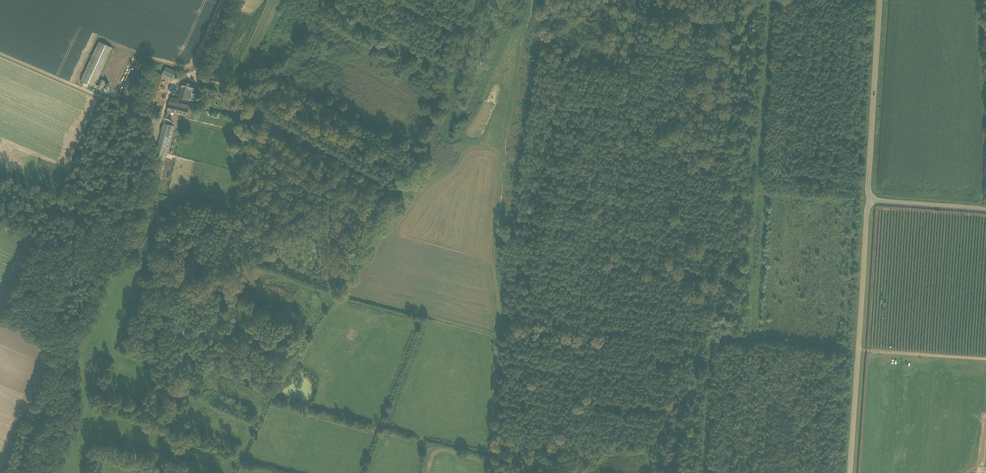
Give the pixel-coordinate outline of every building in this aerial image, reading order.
[(80,81),(94,87),(102,90),(106,81),(101,79),(98,86),(95,84),(112,47),(99,41),(80,81)] [(141,68),(134,65),(122,92),(129,95),(141,68)] [(176,70),(166,66),(162,73),(173,78),(176,70)] [(157,72),(150,95),(155,96),(162,74),(157,72)] [(183,80),(178,97),(186,100),(186,99),(190,100),(194,84),(183,80)] [(192,106),(181,104),(169,101),(166,113),(170,113),(170,110),(186,114),(185,118),(189,119),(192,106)] [(163,126),(157,146),(159,147),(157,156),(162,158),(171,128),(163,126)]
